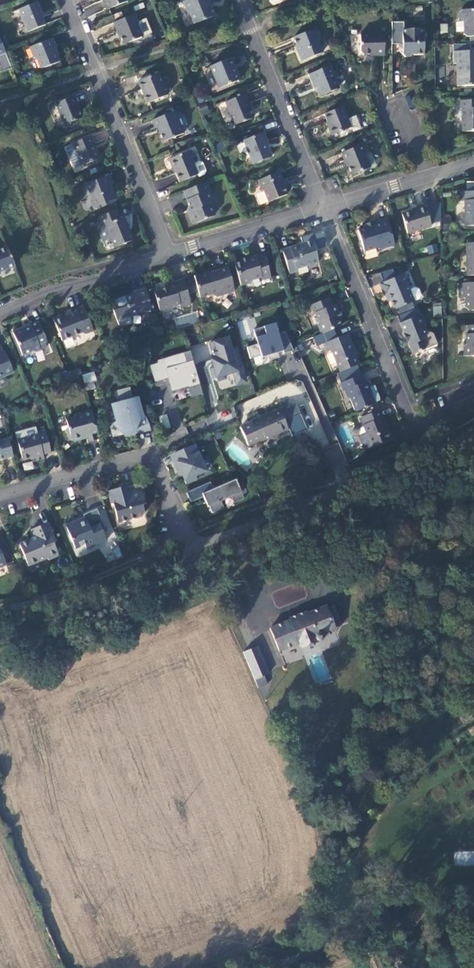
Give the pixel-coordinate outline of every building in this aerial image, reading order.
[(183,4),(187,15),(189,14),(191,16),(195,25),(212,18),(208,7),(210,4),(209,0),(193,0),(183,4)] [(35,1),(16,9),(25,31),(43,23),(37,10),(39,10),(35,1)] [(469,43),(470,43),(473,43),(473,9),(459,10),(456,12),(457,17),(459,20),(463,19),(463,35),(469,35),(469,43)] [(134,12),(111,21),(115,30),(117,29),(122,43),(140,35),(136,25),(138,22),(134,12)] [(392,24),(392,44),(397,44),(399,46),(402,49),(402,56),(405,58),(410,58),(412,56),(423,55),(423,43),(425,41),(423,37),(422,31),(405,31),(405,24),(392,24)] [(314,30),(294,39),(297,46),(296,50),(300,60),(320,52),(316,43),(318,39),(314,30)] [(385,56),(385,32),(374,32),(374,36),(367,36),(362,36),(362,53),(373,53),(377,56),(385,56)] [(51,37),(28,46),(32,58),(34,57),(39,68),(58,60),(53,48),(55,47),(51,37)] [(470,43),(469,43),(453,43),(453,62),(455,62),(459,62),(459,69),(455,69),(455,84),(473,83),(473,51),(470,51),(470,43)] [(9,67),(0,45),(0,71),(9,67)] [(229,59),(211,67),(217,79),(216,80),(219,89),(240,80),(237,71),(233,68),(229,59)] [(327,68),(307,76),(311,86),(317,84),(318,88),(321,95),(335,89),(327,68)] [(159,73),(140,80),(149,102),(168,94),(159,73)] [(247,95),(228,103),(237,125),(252,118),(246,106),(250,104),(247,95)] [(75,97),(56,105),(65,127),(82,119),(76,107),(79,106),(75,97)] [(459,100),(459,109),(462,109),(462,130),(473,130),(473,100),(459,100)] [(202,116),(210,113),(206,104),(199,106),(202,116)] [(358,128),(353,116),(345,119),(340,108),(323,115),(331,134),(348,127),(350,131),(358,128)] [(176,112),(155,121),(157,128),(160,126),(166,140),(185,133),(176,112)] [(265,133),(244,141),(253,165),(271,158),(266,144),(269,143),(265,133)] [(90,136),(72,144),(72,145),(67,147),(66,150),(72,165),(75,167),(81,164),(81,166),(98,158),(90,136)] [(363,146),(341,154),(345,165),(347,164),(352,176),(368,169),(363,156),(365,151),(363,146)] [(188,152),(168,160),(172,169),(174,168),(180,182),(197,174),(188,152)] [(279,173),(259,181),(263,192),(269,194),(272,201),(286,196),(281,183),(283,183),(279,173)] [(110,175),(85,185),(89,195),(88,197),(91,205),(95,209),(105,205),(107,202),(115,199),(112,190),(107,192),(105,187),(110,185),(112,181),(110,175)] [(208,191),(205,182),(182,192),(189,210),(185,211),(190,225),(211,216),(207,206),(210,203),(205,192),(208,191)] [(473,196),(473,186),(464,186),(464,196),(473,196)] [(459,197),(459,206),(463,206),(463,228),(473,227),(473,196),(464,196),(459,197)] [(430,228),(424,206),(415,209),(415,212),(400,216),(405,235),(430,228)] [(121,219),(117,210),(98,218),(102,227),(96,230),(101,242),(110,238),(114,247),(133,239),(125,218),(121,219)] [(392,244),(384,219),(373,222),(374,226),(365,230),(358,232),(365,250),(376,247),(377,249),(392,244)] [(302,242),(283,248),(291,272),(303,268),(305,265),(309,263),(312,266),(315,265),(316,261),(321,260),(317,248),(314,245),(311,236),(301,239),(302,242)] [(428,254),(439,251),(436,243),(426,246),(428,254)] [(465,277),(473,277),(473,244),(466,244),(465,277)] [(15,266),(7,247),(0,250),(0,272),(15,266)] [(241,262),(234,263),(242,287),(252,285),(253,281),(262,278),(265,281),(274,279),(266,255),(255,258),(255,255),(240,259),(241,262)] [(203,271),(192,274),(199,297),(211,294),(214,296),(232,291),(225,267),(211,271),(212,274),(206,276),(205,273),(203,271)] [(397,278),(393,269),(381,273),(384,283),(397,278)] [(166,283),(152,287),(159,310),(173,307),(176,303),(178,302),(179,308),(190,305),(182,276),(166,281),(166,283)] [(412,288),(407,290),(402,276),(397,278),(384,283),(381,285),(385,295),(387,294),(393,309),(417,299),(419,295),(416,289),(412,288)] [(108,297),(118,322),(131,319),(129,314),(151,308),(144,285),(135,287),(136,290),(108,297)] [(460,285),(460,299),(464,299),(464,306),(468,310),(473,310),(473,285),(460,285)] [(315,327),(318,336),(338,327),(335,320),(338,319),(333,306),(330,307),(326,298),(307,307),(312,317),(314,316),(317,323),(315,327)] [(433,303),(433,316),(441,316),(441,303),(433,303)] [(93,329),(82,304),(74,307),(76,311),(63,316),(60,313),(52,316),(62,339),(81,332),(84,333),(93,329)] [(415,308),(394,317),(397,324),(418,315),(415,308)] [(195,315),(175,317),(176,324),(196,322),(195,315)] [(423,327),(418,315),(397,324),(401,333),(403,332),(407,341),(406,344),(411,355),(435,345),(431,334),(422,330),(423,327)] [(35,351),(47,345),(37,320),(30,323),(31,327),(27,329),(21,327),(12,331),(22,354),(33,350),(35,351)] [(294,352),(286,334),(279,336),(276,325),(254,330),(258,345),(247,348),(250,359),(261,356),(262,358),(268,356),(269,361),(279,358),(278,354),(283,352),(284,354),(294,352)] [(468,327),(469,335),(465,335),(465,345),(461,350),(462,354),(464,355),(469,355),(473,358),(473,327),(468,327)] [(333,353),(341,371),(357,364),(352,352),(354,351),(347,335),(325,344),(329,354),(333,353)] [(234,379),(244,376),(236,348),(231,350),(228,338),(210,343),(215,359),(218,358),(219,363),(212,365),(210,369),(213,379),(217,381),(225,379),(224,375),(233,373),(234,379)] [(13,373),(3,350),(0,347),(0,378),(13,373)] [(139,347),(127,351),(130,360),(142,356),(139,347)] [(205,347),(193,349),(194,361),(206,360),(205,347)] [(200,384),(193,361),(186,363),(183,354),(157,361),(158,363),(150,365),(155,381),(168,378),(172,391),(188,386),(189,387),(200,384)] [(341,371),(336,373),(341,384),(361,375),(357,364),(341,371)] [(94,371),(82,374),(87,390),(94,388),(92,382),(96,381),(94,371)] [(353,397),(359,409),(374,403),(369,393),(373,391),(369,381),(365,382),(361,375),(341,384),(343,388),(346,387),(349,394),(353,397)] [(140,397),(113,403),(115,409),(109,409),(110,419),(121,424),(122,431),(127,435),(135,433),(133,427),(137,426),(136,419),(149,416),(148,412),(144,413),(140,397)] [(296,404),(280,411),(279,409),(250,421),(251,422),(239,426),(247,445),(259,440),(259,441),(274,435),(288,429),(291,436),(307,429),(296,404)] [(93,409),(76,413),(76,416),(67,418),(70,428),(67,429),(69,439),(73,439),(76,440),(81,439),(83,436),(87,435),(89,441),(100,438),(93,409)] [(366,434),(358,437),(364,451),(389,441),(384,427),(387,426),(381,411),(360,419),(366,434)] [(167,414),(159,416),(162,429),(170,428),(167,414)] [(152,429),(149,416),(136,419),(137,426),(139,432),(152,429)] [(51,452),(45,429),(36,432),(35,427),(15,433),(23,460),(34,457),(35,461),(45,458),(43,454),(51,452)] [(277,442),(291,436),(288,429),(274,435),(277,442)] [(13,457),(8,439),(0,441),(0,458),(1,458),(2,460),(13,457)] [(172,461),(177,471),(180,470),(185,482),(196,478),(195,474),(206,470),(194,443),(173,452),(177,459),(172,461)] [(24,470),(34,469),(32,461),(23,463),(24,470)] [(186,490),(190,500),(204,494),(211,511),(223,506),(220,498),(230,493),(233,501),(243,497),(242,493),(246,491),(242,480),(237,482),(235,477),(213,487),(210,480),(186,490)] [(121,488),(109,490),(112,504),(114,503),(117,518),(122,521),(143,516),(145,512),(143,504),(145,503),(141,483),(126,486),(127,490),(121,491),(121,488)] [(98,508),(85,514),(86,516),(87,520),(79,523),(78,520),(67,524),(76,547),(86,543),(87,548),(108,539),(104,529),(101,523),(104,522),(98,508)] [(49,522),(32,529),(35,537),(19,543),(29,565),(48,557),(49,559),(59,555),(54,542),(57,541),(49,522)] [(272,628),(280,650),(301,642),(303,646),(326,638),(324,633),(337,629),(336,626),(344,623),(337,605),(329,608),(329,606),(310,614),(309,611),(292,617),(293,620),(272,628)] [(256,646),(243,651),(259,689),(272,684),(256,646)] [(454,850),(454,864),(473,865),(473,851),(454,850)]
